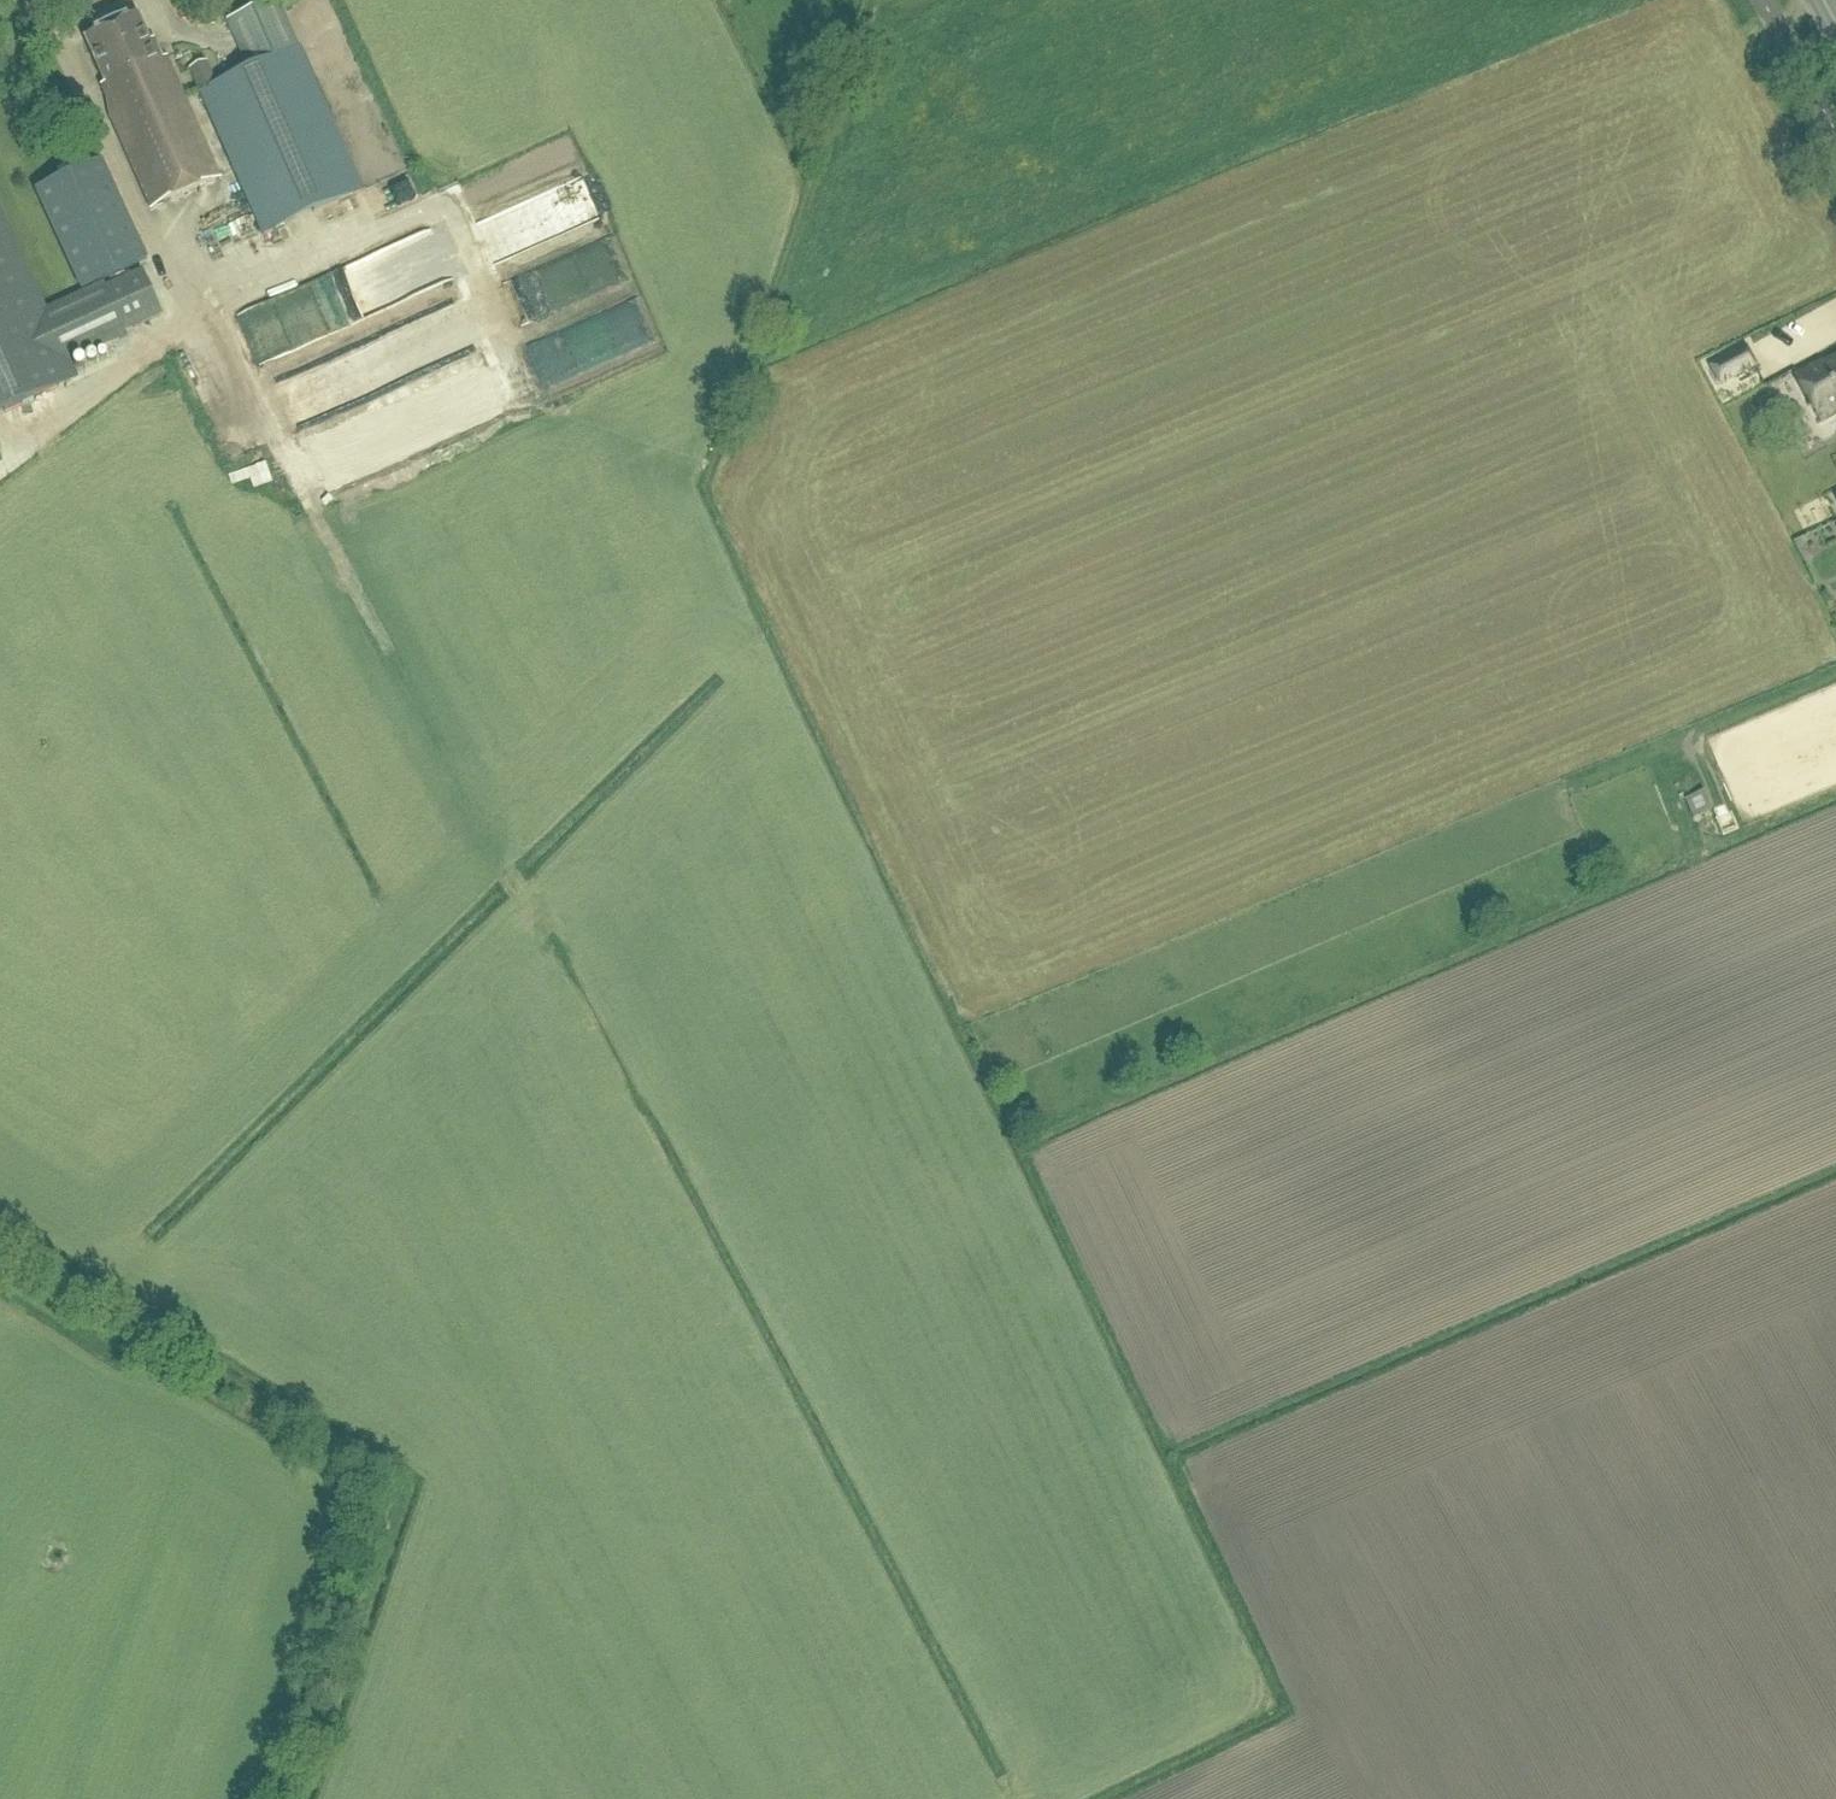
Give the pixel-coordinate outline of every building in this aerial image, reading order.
[(300,51),(279,3),(229,25),(250,73),(217,87),(207,64),(191,70),(265,237),(363,193),(300,51)] [(150,45),(139,20),(87,43),(107,88),(102,90),(109,106),(111,121),(150,211),(221,180),(168,60),(163,62),(155,43),(150,45)] [(97,154),(29,186),(76,289),(145,257),(97,154)] [(79,382),(71,365),(128,339),(127,335),(164,318),(143,273),(106,290),(104,286),(46,312),(0,210),(0,418),(79,382)] [(603,334),(534,358),(544,389),(629,360),(624,343),(608,349),(603,334)] [(1739,353),(1735,347),(1709,361),(1713,368),(1709,370),(1719,389),(1756,369),(1746,350),(1739,353)] [(1824,367),(1821,361),(1792,377),(1820,428),(1835,419),(1835,360),(1824,367)] [(1702,839),(1724,832),(1712,795),(1690,802),(1702,839)]
